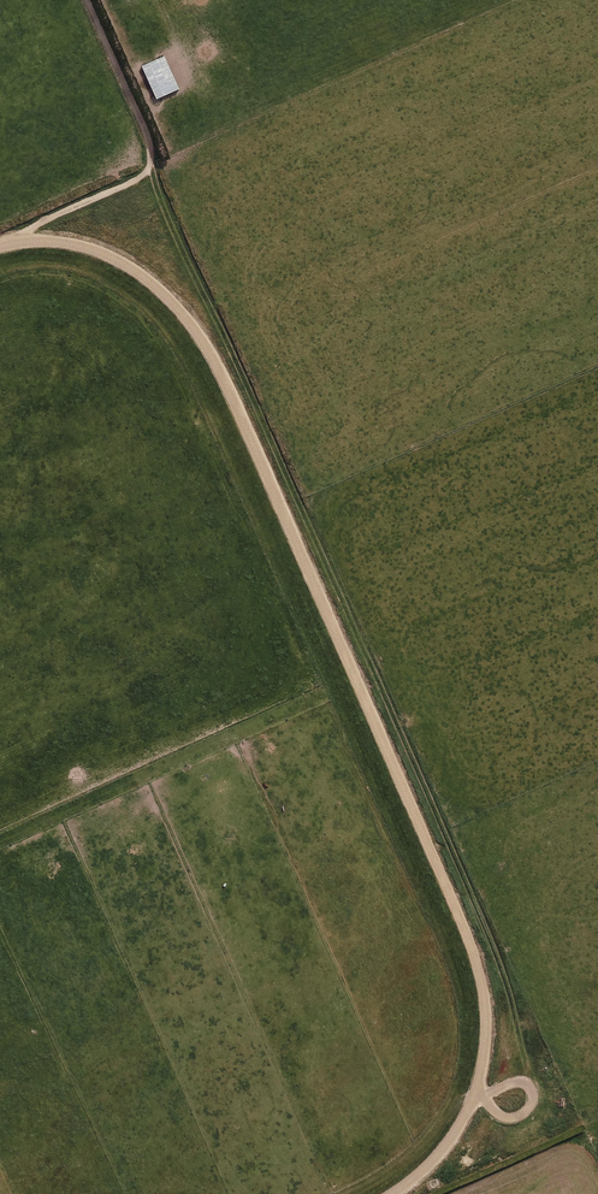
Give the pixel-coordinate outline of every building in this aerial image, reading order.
[(163,56),(141,66),(155,99),(178,89),(163,56)]
